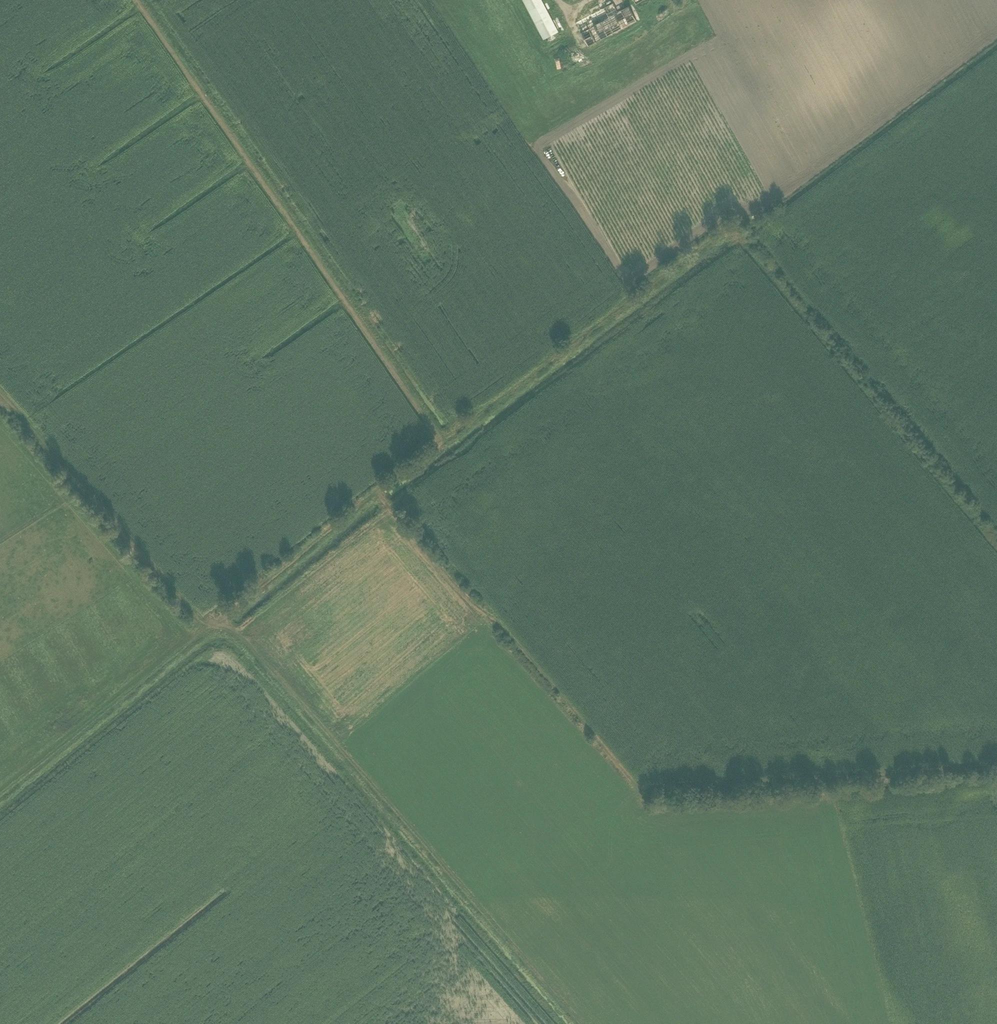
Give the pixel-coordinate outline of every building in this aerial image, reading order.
[(541,0),(523,0),(544,39),(546,38),(548,42),(556,38),(554,34),(558,32),(541,0)] [(576,22),(588,46),(636,21),(629,6),(618,12),(613,3),(576,22)]
